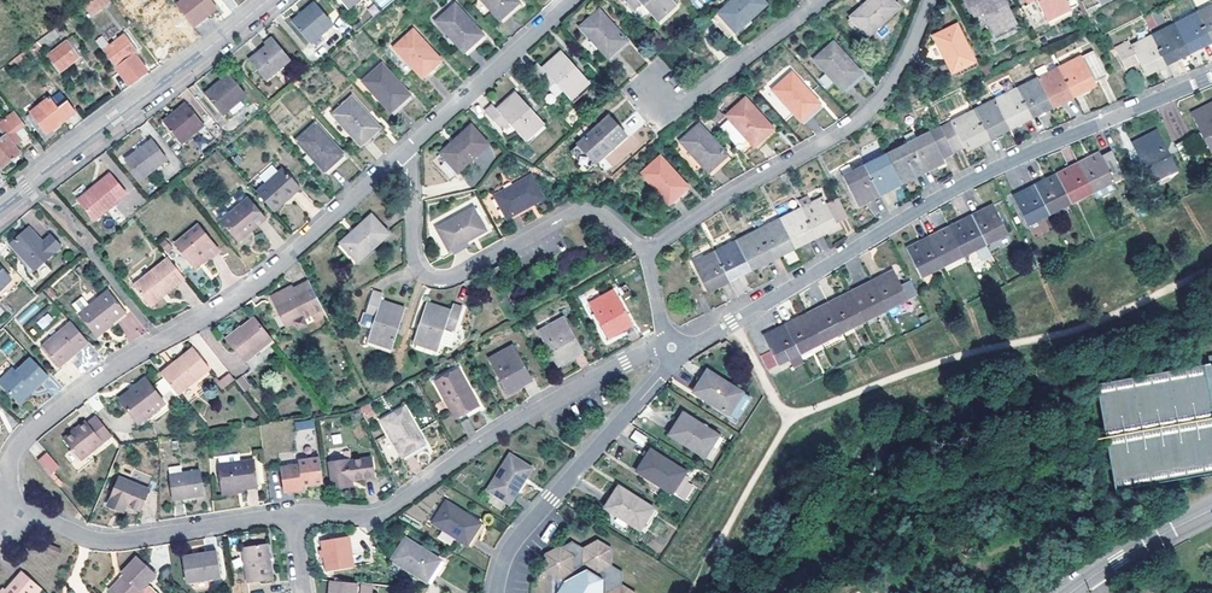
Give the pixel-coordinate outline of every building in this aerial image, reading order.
[(83,5),(92,16),(112,0),(90,0),(83,5)] [(117,2),(126,15),(133,9),(136,13),(153,0),(119,0),(117,2)] [(177,5),(195,27),(218,8),(212,0),(184,0),(177,5)] [(359,0),(342,0),(349,9),(359,0)] [(373,0),(382,10),(393,0),(374,0),(373,0)] [(520,5),(516,0),(483,0),(502,21),(520,5)] [(631,13),(639,6),(656,24),(675,7),(668,0),(620,0),(631,13)] [(710,23),(727,42),(758,13),(746,0),(734,0),(710,23)] [(848,22),(866,41),(898,12),(887,0),(872,0),(848,22)] [(973,20),(983,15),(994,38),(1016,27),(1003,0),(963,0),(973,20)] [(1028,6),(1038,1),(1049,24),(1072,13),(1065,0),(1025,0),(1028,6)] [(1100,8),(1116,0),(1096,0),(1100,8)] [(315,3),(292,23),(310,44),(334,24),(315,3)] [(523,8),(520,5),(502,21),(505,24),(523,8)] [(465,54),(484,37),(457,6),(437,24),(465,54)] [(1211,43),(1211,7),(1207,9),(1209,13),(1199,17),(1211,43)] [(193,25),(184,14),(179,8),(171,15),(184,32),(193,25)] [(598,13),(579,30),(607,61),(626,44),(598,13)] [(1176,25),(1189,51),(1196,47),(1198,51),(1211,44),(1211,43),(1199,17),(1188,23),(1187,20),(1176,25)] [(1189,51),(1176,25),(1165,30),(1167,34),(1156,39),(1169,65),(1183,58),(1181,55),(1189,51)] [(932,39),(951,77),(973,66),(955,28),(932,39)] [(125,35),(139,52),(142,49),(128,32),(125,35)] [(424,80),(442,64),(415,33),(396,49),(424,80)] [(139,52),(125,35),(105,51),(129,81),(144,70),(134,56),(139,52)] [(487,40),(484,37),(465,54),(468,57),(487,40)] [(72,38),(68,41),(81,57),(85,54),(72,38)] [(268,48),(251,64),(266,81),(292,60),(274,39),(266,46),(268,48)] [(1155,72),(1169,65),(1156,39),(1145,44),(1144,41),(1132,47),(1131,44),(1117,51),(1125,68),(1139,62),(1142,66),(1145,73),(1153,68),(1155,72)] [(68,41),(48,57),(61,73),(81,57),(68,41)] [(859,76),(831,45),(812,63),(840,94),(859,76)] [(29,57),(25,51),(11,63),(15,68),(29,57)] [(1062,72),(1075,98),(1089,90),(1088,86),(1098,81),(1105,77),(1093,53),(1067,66),(1068,68),(1062,72)] [(538,66),(530,74),(546,91),(554,83),(571,102),(589,86),(561,55),(543,71),(538,66)] [(1139,62),(1125,68),(1128,73),(1142,66),(1139,62)] [(445,67),(442,64),(424,80),(427,83),(445,67)] [(393,113),(412,96),(385,65),(365,82),(393,113)] [(144,70),(129,81),(133,86),(149,75),(144,70)] [(1050,75),(1039,81),(1051,106),(1058,102),(1060,105),(1075,98),(1062,72),(1051,77),(1050,75)] [(798,124),(817,107),(789,76),(770,93),(798,124)] [(859,76),(840,94),(844,98),(863,81),(859,76)] [(229,77),(205,98),(222,119),(247,99),(229,77)] [(1019,95),(1032,120),(1045,113),(1044,109),(1051,106),(1039,81),(1028,86),(1030,89),(1019,95)] [(1100,85),(1098,81),(1088,86),(1089,90),(1100,85)] [(78,112),(62,93),(33,115),(49,134),(52,132),(78,112)] [(493,107),(485,115),(500,131),(508,124),(525,142),(544,126),(516,95),(497,112),(493,107)] [(1032,120),(1019,95),(1008,100),(1007,97),(995,103),(1007,128),(1016,124),(1018,127),(1032,120)] [(415,100),(412,96),(393,113),(396,117),(415,100)] [(363,147),(382,130),(354,99),(335,116),(363,147)] [(1007,128),(995,103),(984,109),(985,112),(976,117),(989,142),(1003,135),(1001,131),(1007,128)] [(717,130),(744,161),(754,152),(773,136),(745,105),(717,130)] [(1192,116),(1211,154),(1211,106),(1192,116)] [(204,129),(186,107),(163,126),(182,149),(191,140),(204,129)] [(821,111),(817,107),(798,124),(802,128),(821,111)] [(18,113),(1,127),(5,132),(0,137),(0,141),(0,165),(4,169),(22,155),(21,153),(38,139),(18,113)] [(49,134),(33,115),(29,117),(46,140),(53,134),(52,132),(49,134)] [(964,119),(940,131),(952,157),(965,150),(972,146),(974,150),(989,142),(976,117),(965,122),(964,119)] [(590,135),(576,148),(593,167),(624,140),(607,120),(590,135)] [(326,174),(345,157),(318,126),(298,144),(326,174)] [(439,156),(456,175),(487,147),(470,128),(439,156)] [(705,175),(724,158),(696,128),(678,144),(705,175)] [(385,133),(382,130),(363,147),(366,150),(385,133)] [(909,151),(922,177),(937,169),(935,166),(943,162),(952,157),(940,131),(919,142),(920,145),(909,151)] [(1176,171),(1157,134),(1132,146),(1151,184),(1176,171)] [(776,140),(773,136),(754,152),(758,157),(776,140)] [(21,153),(22,155),(40,141),(38,139),(21,153)] [(1183,143),(1190,157),(1199,153),(1192,139),(1183,143)] [(169,159),(155,140),(128,161),(143,180),(158,168),(169,159)] [(193,142),(191,140),(182,149),(183,150),(193,142)] [(1190,157),(1183,143),(1176,147),(1183,161),(1190,157)] [(615,150),(599,164),(606,171),(622,157),(615,150)] [(899,184),(906,181),(908,184),(922,177),(909,151),(899,156),(897,153),(886,159),(899,184)] [(1076,166),(1090,193),(1100,188),(1101,190),(1124,179),(1111,153),(1100,159),(1099,157),(1091,161),(1090,159),(1076,166)] [(456,175),(439,156),(436,159),(453,178),(456,175)] [(348,161),(345,157),(326,174),(329,178),(348,161)] [(727,162),(724,158),(705,175),(708,178),(727,162)] [(173,163),(169,159),(158,168),(162,172),(173,163)] [(867,173),(879,198),(893,191),(892,188),(899,184),(886,159),(875,165),(877,168),(867,173)] [(667,210),(686,193),(659,163),(639,179),(667,210)] [(271,164),(258,176),(264,182),(276,170),(271,164)] [(1090,193),(1076,166),(1062,173),(1063,175),(1056,178),(1069,207),(1081,201),(1079,198),(1090,193)] [(302,188),(286,170),(258,194),(275,212),(285,204),(284,202),(290,198),(290,199),(302,188)] [(866,205),(879,198),(867,173),(856,179),(854,176),(844,181),(856,206),(864,202),(866,205)] [(111,176),(80,202),(98,224),(128,197),(111,176)] [(531,178),(495,198),(507,221),(544,200),(531,178)] [(1047,214),(1048,214),(1056,210),(1058,212),(1069,207),(1056,178),(1048,182),(1047,181),(1034,187),(1047,214)] [(1047,214),(1034,187),(1019,194),(1020,196),(1013,199),(1027,228),(1039,222),(1038,219),(1048,214),(1047,214)] [(798,202),(804,213),(812,209),(811,206),(823,199),(819,191),(798,202)] [(690,197),(686,193),(667,210),(670,214),(690,197)] [(1142,199),(1148,209),(1158,204),(1155,198),(1151,200),(1149,196),(1142,199)] [(251,231),(267,217),(251,199),(225,223),(243,243),(253,234),(251,231)] [(804,213),(816,239),(831,232),(829,228),(836,224),(835,223),(826,206),(823,199),(811,206),(812,209),(804,213)] [(829,204),(838,222),(847,217),(838,199),(829,204)] [(838,222),(829,204),(826,206),(835,223),(838,222)] [(972,219),(985,245),(995,241),(996,243),(1007,238),(993,210),(985,214),(985,212),(972,219)] [(472,212),(435,232),(448,255),(485,234),(472,212)] [(816,239),(804,213),(792,219),(790,216),(779,221),(792,247),(799,243),(801,247),(816,239)] [(269,219),(267,217),(251,231),(253,234),(269,219)] [(373,219),(342,246),(360,267),(390,238),(373,219)] [(952,231),(965,258),(975,253),(975,251),(985,245),(972,219),(958,226),(958,228),(952,231)] [(792,247),(779,221),(769,227),(770,230),(760,235),(760,236),(773,261),(787,254),(785,250),(792,247)] [(196,266),(210,254),(215,260),(223,253),(201,228),(183,245),(190,253),(187,256),(196,266)] [(62,248),(51,236),(41,244),(28,230),(10,247),(34,273),(62,248)] [(942,267),(953,262),(954,264),(965,258),(952,231),(942,235),(942,234),(929,241),(942,267)] [(750,268),(757,264),(759,268),(773,261),(760,236),(749,241),(747,238),(737,243),(750,268)] [(166,239),(159,243),(166,253),(173,249),(166,239)] [(942,267),(929,241),(914,248),(915,249),(908,252),(922,279),(933,274),(932,272),(942,267)] [(718,256),(731,282),(744,276),(742,272),(750,268),(737,243),(727,248),(728,251),(718,256)] [(190,253),(183,245),(179,247),(187,256),(190,253)] [(31,276),(34,273),(10,247),(7,250),(31,276)] [(215,260),(210,254),(196,266),(202,272),(215,260)] [(706,289),(715,285),(718,289),(731,282),(718,256),(707,262),(706,259),(694,265),(706,289)] [(154,308),(169,296),(171,298),(190,282),(173,261),(138,289),(154,308)] [(750,268),(752,272),(759,268),(757,264),(750,268)] [(500,270),(489,275),(495,286),(505,280),(500,270)] [(10,283),(0,272),(0,292),(10,283)] [(872,284),(885,309),(896,304),(897,307),(918,296),(912,284),(903,289),(895,274),(886,278),(885,277),(872,284)] [(313,281),(310,283),(298,289),(296,287),(276,299),(293,328),(301,323),(305,329),(313,325),(310,319),(324,311),(328,309),(313,281)] [(885,309),(872,284),(857,292),(857,293),(851,297),(865,324),(877,317),(875,315),(885,309)] [(718,289),(715,285),(706,289),(708,294),(718,289)] [(617,332),(632,323),(615,293),(590,307),(609,341),(618,335),(617,332)] [(130,316),(114,295),(86,317),(103,339),(116,328),(130,316)] [(171,298),(169,296),(154,308),(156,310),(171,298)] [(370,344),(394,353),(406,312),(383,304),(384,299),(374,296),(368,317),(366,317),(362,328),(374,332),(370,344)] [(829,306),(843,331),(853,326),(855,329),(865,324),(851,297),(843,300),(843,299),(829,306)] [(843,331),(829,306),(815,313),(815,314),(809,318),(823,345),(834,339),(832,336),(843,331)] [(429,307),(416,346),(441,354),(449,330),(459,333),(465,312),(456,309),(454,314),(429,307)] [(42,329),(54,321),(48,313),(36,322),(42,329)] [(134,320),(130,316),(116,328),(120,332),(134,320)] [(260,318),(247,329),(249,331),(262,321),(260,318)] [(823,345),(809,318),(802,322),(801,320),(787,327),(800,353),(810,347),(812,350),(823,345)] [(251,364),(260,356),(279,341),(262,321),(249,331),(247,329),(232,341),(251,364)] [(564,360),(581,351),(565,321),(540,334),(558,367),(566,364),(564,360)] [(635,329),(632,323),(617,332),(618,335),(619,337),(635,329)] [(94,345),(77,325),(49,350),(64,369),(75,360),(76,361),(94,345)] [(800,353),(787,327),(772,334),(773,336),(766,339),(780,367),(791,361),(790,358),(800,353)] [(263,360),(281,345),(279,341),(260,356),(263,360)] [(514,388),(531,378),(516,348),(490,362),(508,395),(516,391),(514,388)] [(185,368),(171,379),(185,397),(217,370),(200,351),(183,365),(185,368)] [(584,356),(581,351),(564,360),(566,364),(567,365),(584,356)] [(1096,384),(1115,491),(1195,476),(1211,473),(1211,356),(1206,357),(1207,365),(1096,384)] [(54,379),(37,362),(25,374),(39,387),(42,390),(54,379)] [(183,365),(169,376),(171,379),(185,368),(183,365)] [(36,389),(38,387),(21,371),(20,373),(16,369),(2,382),(19,399),(33,386),(36,389)] [(456,419),(478,407),(457,371),(436,384),(456,419)] [(745,414),(754,401),(709,374),(696,395),(731,417),(736,408),(745,414)] [(232,387),(241,380),(236,375),(228,382),(232,387)] [(242,382),(251,393),(258,387),(249,377),(242,382)] [(534,383),(531,378),(514,388),(516,391),(517,393),(534,383)] [(143,424),(155,415),(158,417),(165,411),(172,406),(153,382),(144,389),(145,390),(127,403),(143,424)] [(33,386),(19,399),(22,403),(36,389),(33,386)] [(480,410),(478,407),(456,419),(459,423),(480,410)] [(745,414),(736,408),(731,417),(740,423),(745,414)] [(405,459),(427,446),(405,410),(384,423),(405,459)] [(158,417),(155,415),(143,424),(148,430),(168,415),(165,411),(158,417)] [(702,458),(715,437),(680,415),(667,436),(702,458)] [(82,429),(100,450),(117,438),(102,420),(93,427),(91,424),(82,429)] [(314,420),(295,421),(295,429),(314,427),(314,420)] [(82,429),(67,439),(84,461),(100,450),(82,429)] [(634,431),(631,439),(644,444),(647,436),(634,431)] [(706,461),(720,439),(715,437),(702,458),(706,461)] [(429,450),(427,446),(405,459),(407,464),(429,450)] [(47,452),(37,460),(50,475),(60,467),(47,452)] [(684,475),(649,453),(636,474),(671,496),(684,475)] [(532,472),(510,458),(487,493),(509,507),(532,472)] [(308,487),(329,484),(325,461),(303,464),(304,467),(286,470),(289,494),(308,491),(308,487)] [(263,489),(260,462),(226,466),(229,493),(249,490),(263,489)] [(356,466),(337,471),(342,496),(357,493),(356,486),(381,480),(378,463),(356,468),(356,466)] [(174,470),(179,501),(208,496),(204,472),(188,474),(186,468),(174,470)] [(684,475),(671,496),(675,499),(689,478),(684,475)] [(154,492),(128,482),(123,476),(111,503),(121,507),(123,503),(129,506),(142,510),(147,505),(154,492)] [(651,510),(616,489),(603,510),(639,532),(651,510)] [(466,546),(479,524),(444,502),(430,524),(466,546)] [(651,510),(639,532),(643,534),(656,513),(651,510)] [(470,549),(483,526),(479,524),(466,546),(470,549)] [(615,562),(614,547),(600,537),(588,545),(576,537),(549,551),(550,568),(557,572),(556,587),(556,592),(638,592),(625,584),(627,570),(615,562)] [(425,583),(438,561),(403,539),(390,560),(425,583)] [(352,543),(327,546),(331,575),(356,572),(352,543)] [(273,544),(247,548),(252,583),(278,578),(273,544)] [(52,545),(50,550),(59,555),(61,550),(55,547),(56,546),(52,545)] [(182,553),(184,583),(219,581),(217,551),(182,553)] [(111,592),(113,592),(158,592),(159,592),(150,584),(144,591),(143,589),(155,574),(136,557),(123,572),(125,575),(111,592)] [(429,586),(443,564),(438,561),(425,583),(429,586)] [(42,587),(25,572),(12,586),(5,592),(37,592),(42,587)] [(12,586),(9,584),(1,592),(5,592),(12,586)]
